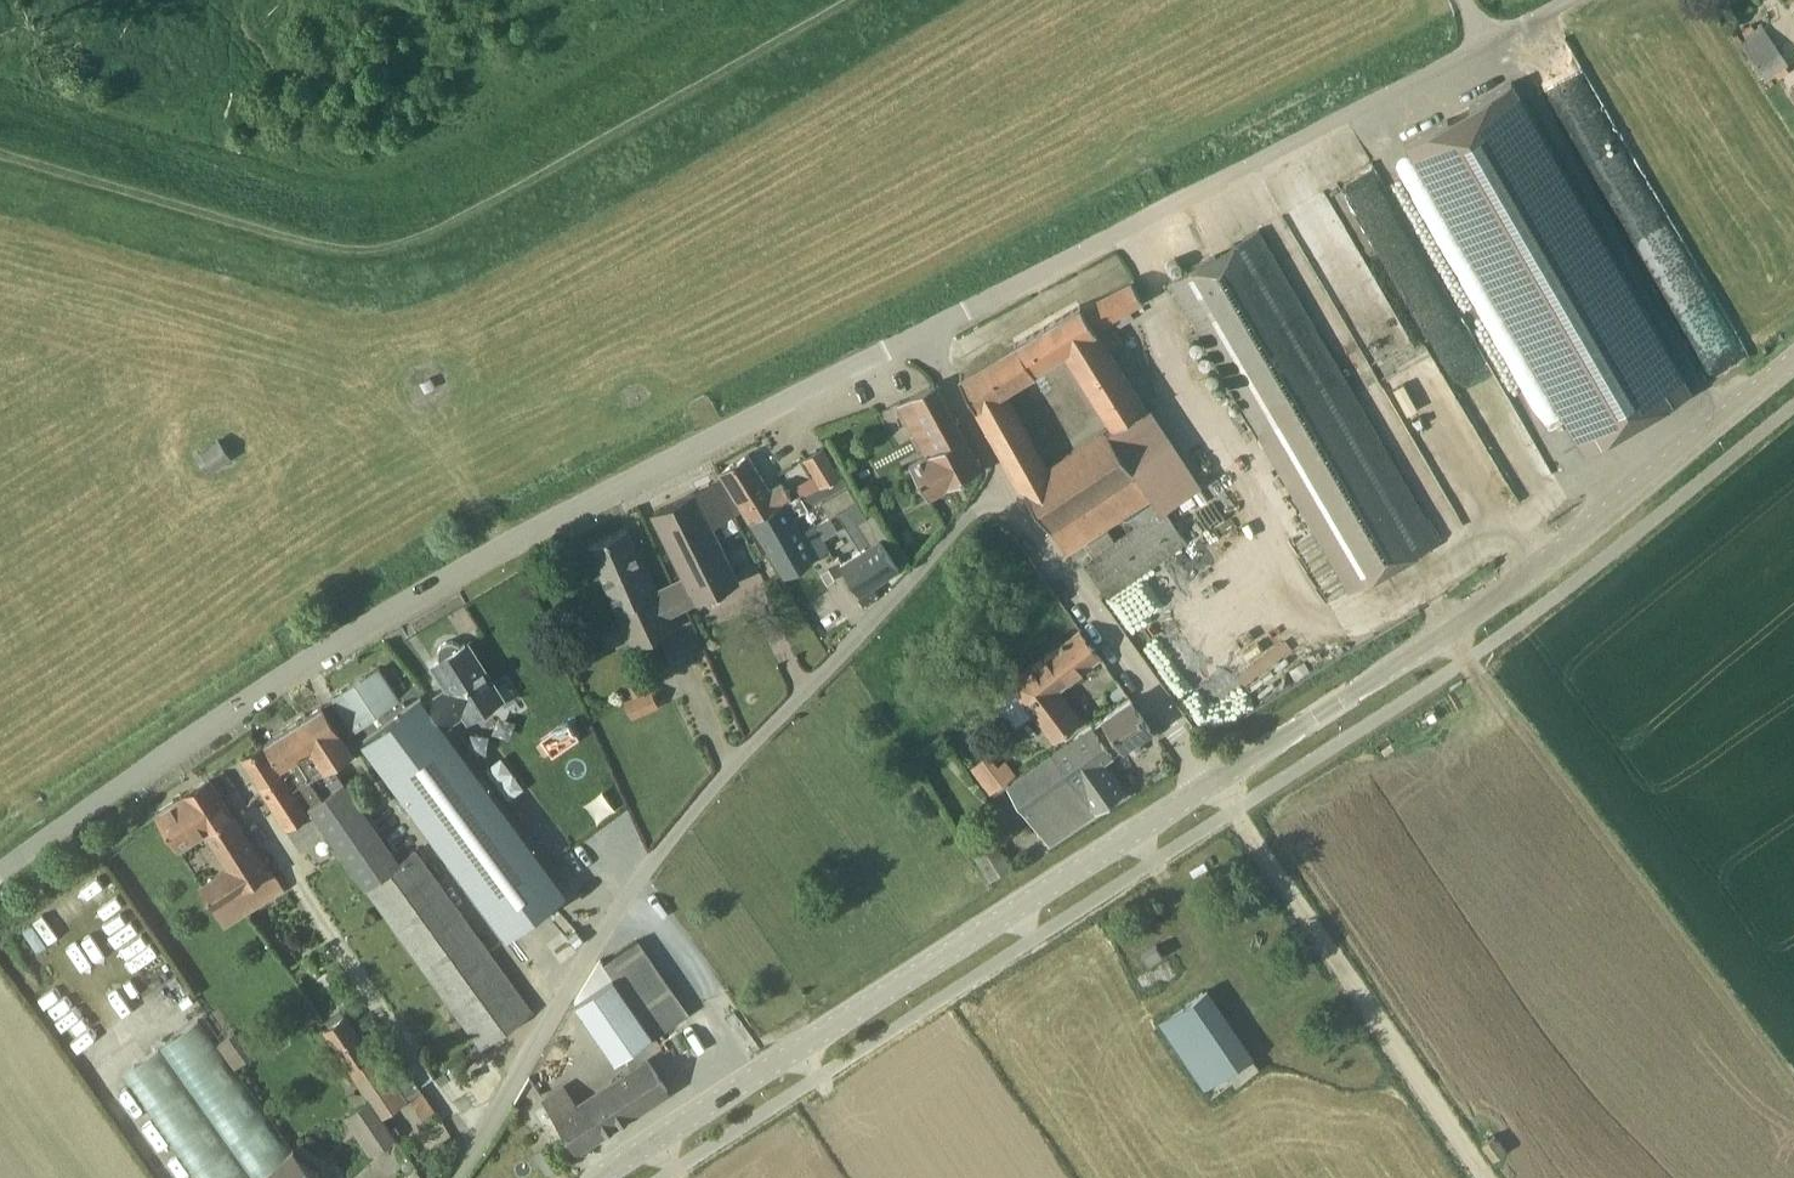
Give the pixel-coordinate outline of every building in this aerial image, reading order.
[(1765,77),(1788,62),(1761,22),(1738,37),(1765,77)] [(1509,84),(1422,135),(1602,446),(1690,395),(1509,84)] [(1257,231),(1170,282),(1350,593),(1438,542),(1257,231)] [(1144,303),(1131,281),(1082,307),(1081,306),(1016,344),(960,377),(977,406),(1022,486),(1066,553),(1151,498),(1157,507),(1198,480),(1099,328),(1144,303)] [(909,462),(929,498),(982,469),(936,383),(898,404),(925,454),(909,462)] [(809,508),(821,501),(848,486),(824,446),(803,458),(817,482),(800,491),(800,492),(809,508)] [(751,522),(787,500),(790,498),(782,484),(770,491),(747,455),(721,472),(751,522)] [(681,578),(674,581),(686,606),(740,579),(713,524),(738,511),(719,478),(649,513),(681,578)] [(848,486),(821,501),(830,519),(838,514),(857,502),(848,486)] [(800,492),(787,500),(751,522),(785,576),(828,548),(815,523),(803,530),(795,515),(809,508),(800,492)] [(900,569),(897,565),(881,540),(888,536),(873,513),(867,517),(857,502),(838,514),(861,549),(840,563),(860,595),(900,569)] [(1164,509),(1084,565),(1107,597),(1187,541),(1164,509)] [(686,606),(674,581),(654,591),(625,528),(585,547),(630,647),(674,627),(669,615),(686,606)] [(1055,738),(1082,718),(1059,688),(1101,656),(1081,630),(1013,682),(1055,738)] [(440,683),(425,693),(449,726),(463,717),(467,723),(503,700),(473,654),(468,646),(465,642),(457,647),(456,647),(456,646),(455,646),(455,645),(454,645),(453,644),(452,644),(451,644),(451,643),(450,643),(449,643),(448,643),(447,643),(446,643),(445,643),(444,643),(443,643),(443,644),(442,644),(441,644),(441,645),(440,645),(440,646),(439,646),(438,647),(438,648),(437,648),(437,649),(436,649),(436,650),(436,651),(435,652),(435,653),(435,654),(435,655),(435,656),(435,657),(435,658),(436,659),(436,660),(428,665),(432,670),(436,678),(440,683)] [(565,650),(574,670),(588,663),(579,644),(565,650)] [(345,697),(336,702),(353,730),(399,696),(380,666),(341,690),(345,697)] [(659,706),(655,696),(652,689),(625,701),(632,718),(659,706)] [(421,695),(361,739),(497,924),(506,936),(566,891),(555,877),(421,695)] [(1151,728),(1131,699),(1092,725),(1091,723),(1007,783),(1051,844),(1103,807),(1124,791),(1104,760),(1151,728)] [(323,706),(302,719),(312,735),(302,741),(308,751),(295,759),(309,781),(325,770),(333,765),(353,753),(323,706)] [(265,743),(281,768),(296,790),(298,788),(309,781),(295,759),(308,751),(302,741),(312,735),(302,719),(265,743)] [(243,759),(262,790),(284,776),(264,745),(243,759)] [(991,794),(1017,773),(1007,759),(999,765),(990,753),(971,767),(991,794)] [(325,770),(309,781),(298,788),(310,807),(321,799),(345,782),(333,765),(325,770)] [(203,831),(230,813),(206,775),(149,810),(170,846),(172,850),(203,831)] [(262,790),(286,829),(300,851),(329,833),(313,812),(309,814),(284,776),(262,790)] [(321,799),(310,807),(313,812),(329,833),(343,853),(366,885),(401,860),(345,782),(321,799)] [(246,913),(284,889),(271,868),(267,871),(230,813),(203,831),(226,868),(196,887),(209,909),(221,930),(246,913)] [(990,881),(1011,868),(996,843),(975,855),(990,881)] [(415,850),(401,860),(366,885),(482,1048),(531,1013),(415,850)] [(608,974),(650,1036),(654,1033),(687,1010),(638,938),(601,963),(608,974)] [(1148,964),(1163,955),(1156,944),(1141,954),(1148,964)] [(1179,1003),(1200,992),(1183,959),(1162,970),(1179,1003)] [(601,963),(599,960),(574,1000),(616,1060),(650,1036),(608,974),(601,963)] [(1259,1066),(1216,986),(1162,1015),(1206,1095),(1259,1066)] [(379,1114),(406,1095),(371,1042),(368,1044),(344,1007),(320,1023),(379,1114)] [(295,1147),(199,1020),(122,1075),(196,1177),(259,1177),(295,1147)] [(218,1043),(236,1067),(254,1054),(236,1030),(218,1043)] [(647,1057),(646,1057),(576,1102),(564,1083),(542,1096),(576,1149),(668,1090),(647,1057)] [(423,1090),(410,1099),(411,1099),(423,1118),(436,1109),(423,1090)] [(392,1132),(365,1096),(341,1114),(367,1150),(392,1132)] [(1497,1133),(1495,1134),(1481,1144),(1493,1161),(1508,1150),(1497,1133)] [(259,1177),(321,1177),(295,1147),(259,1177)] [(551,1151),(537,1159),(547,1175),(561,1166),(551,1151)] [(419,1168),(404,1177),(425,1177),(419,1168)]
